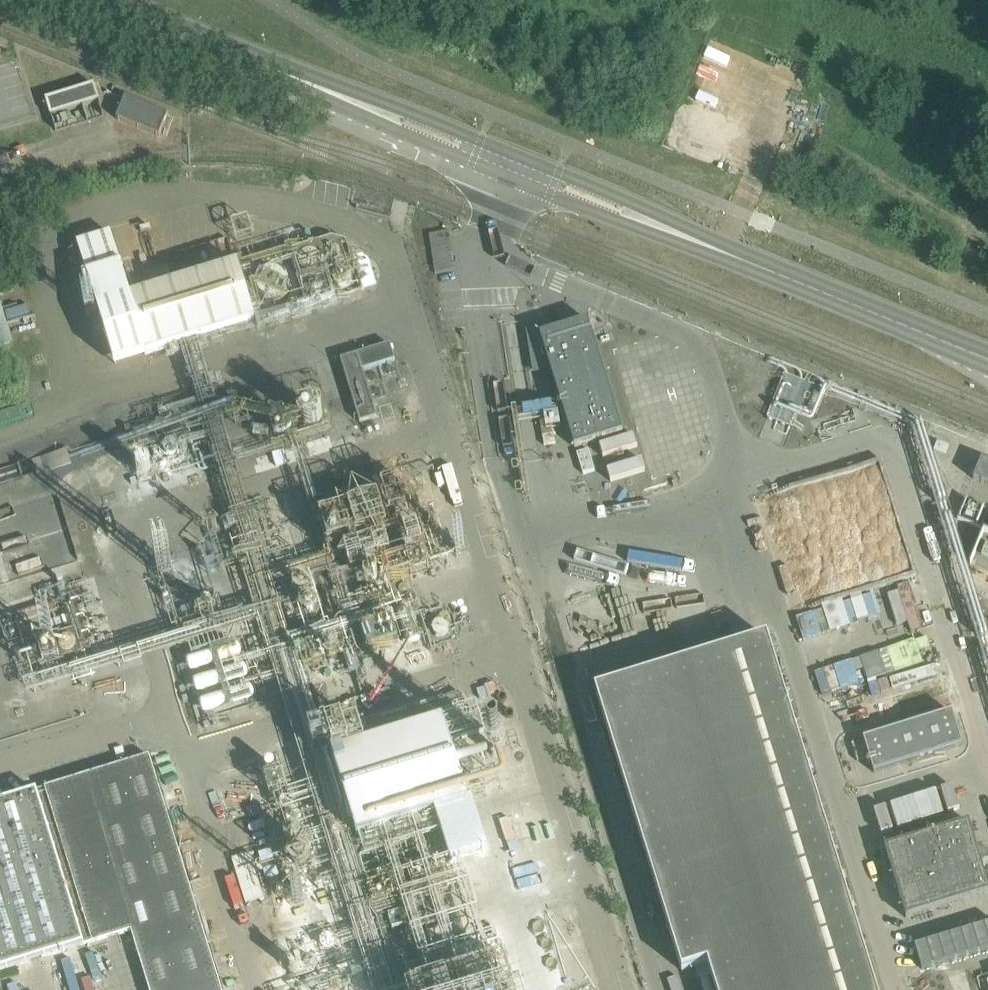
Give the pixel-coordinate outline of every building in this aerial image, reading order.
[(94,88),(47,103),(51,117),(98,102),(94,88)] [(159,138),(168,116),(125,98),(116,120),(159,138)] [(112,232),(77,243),(115,366),(257,322),(239,264),(132,297),(112,232)] [(151,272),(156,288),(175,282),(170,266),(151,272)] [(0,295),(0,346),(11,344),(4,294),(0,295)] [(575,449),(623,434),(588,322),(567,328),(568,328),(559,331),(531,335),(535,365),(548,363),(551,372),(575,449)] [(376,418),(363,372),(394,362),(390,345),(339,361),(359,424),(376,418)] [(937,444),(933,453),(946,458),(949,448),(937,444)] [(31,500),(57,493),(48,459),(23,466),(31,500)] [(981,461),(957,521),(987,533),(987,464),(981,461)] [(386,557),(421,548),(408,499),(411,499),(407,481),(380,488),(380,490),(354,497),(355,500),(339,504),(341,511),(321,517),(332,558),(352,552),(355,563),(376,558),(373,548),(383,546),(386,557)] [(805,639),(856,624),(848,599),(797,615),(805,639)] [(868,680),(924,663),(917,639),(861,656),(868,680)] [(592,694),(682,974),(708,966),(716,989),(875,989),(765,642),(592,694)] [(816,671),(823,694),(861,682),(854,660),(816,671)] [(952,711),(863,739),(873,773),(963,746),(952,711)] [(358,840),(469,805),(444,724),(333,758),(358,840)] [(150,755),(0,803),(0,972),(132,931),(150,989),(223,989),(150,755)] [(886,855),(906,919),(987,894),(987,887),(981,865),(987,863),(987,856),(977,852),(968,823),(884,849),(886,855)] [(915,948),(922,971),(987,951),(987,926),(915,948)]
